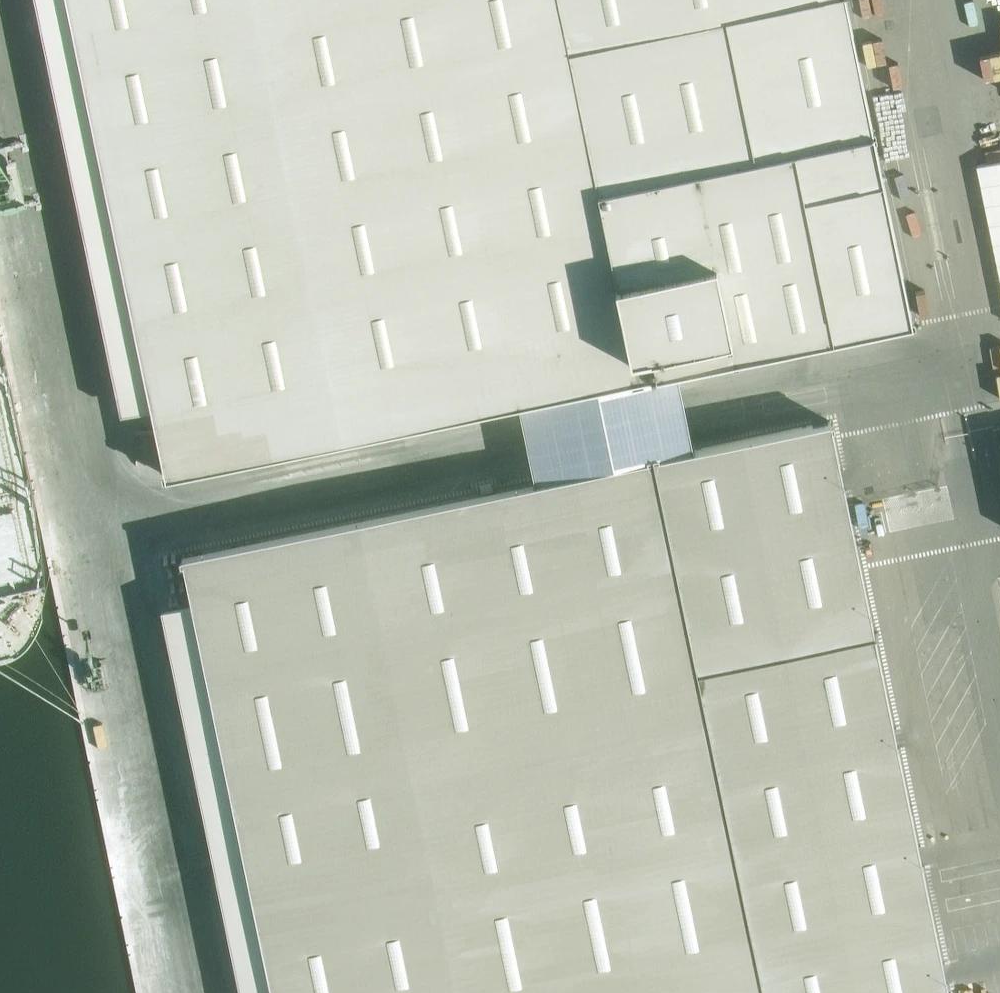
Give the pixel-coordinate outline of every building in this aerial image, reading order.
[(166,476),(657,375),(657,376),(913,323),(846,0),(68,0),(166,476)] [(985,40),(999,36),(999,27),(996,12),(979,17),(985,40)] [(0,76),(0,111),(10,108),(2,76),(0,76)] [(184,556),(274,992),(949,992),(833,422),(184,556)] [(128,842),(130,853),(147,850),(146,839),(128,842)]
